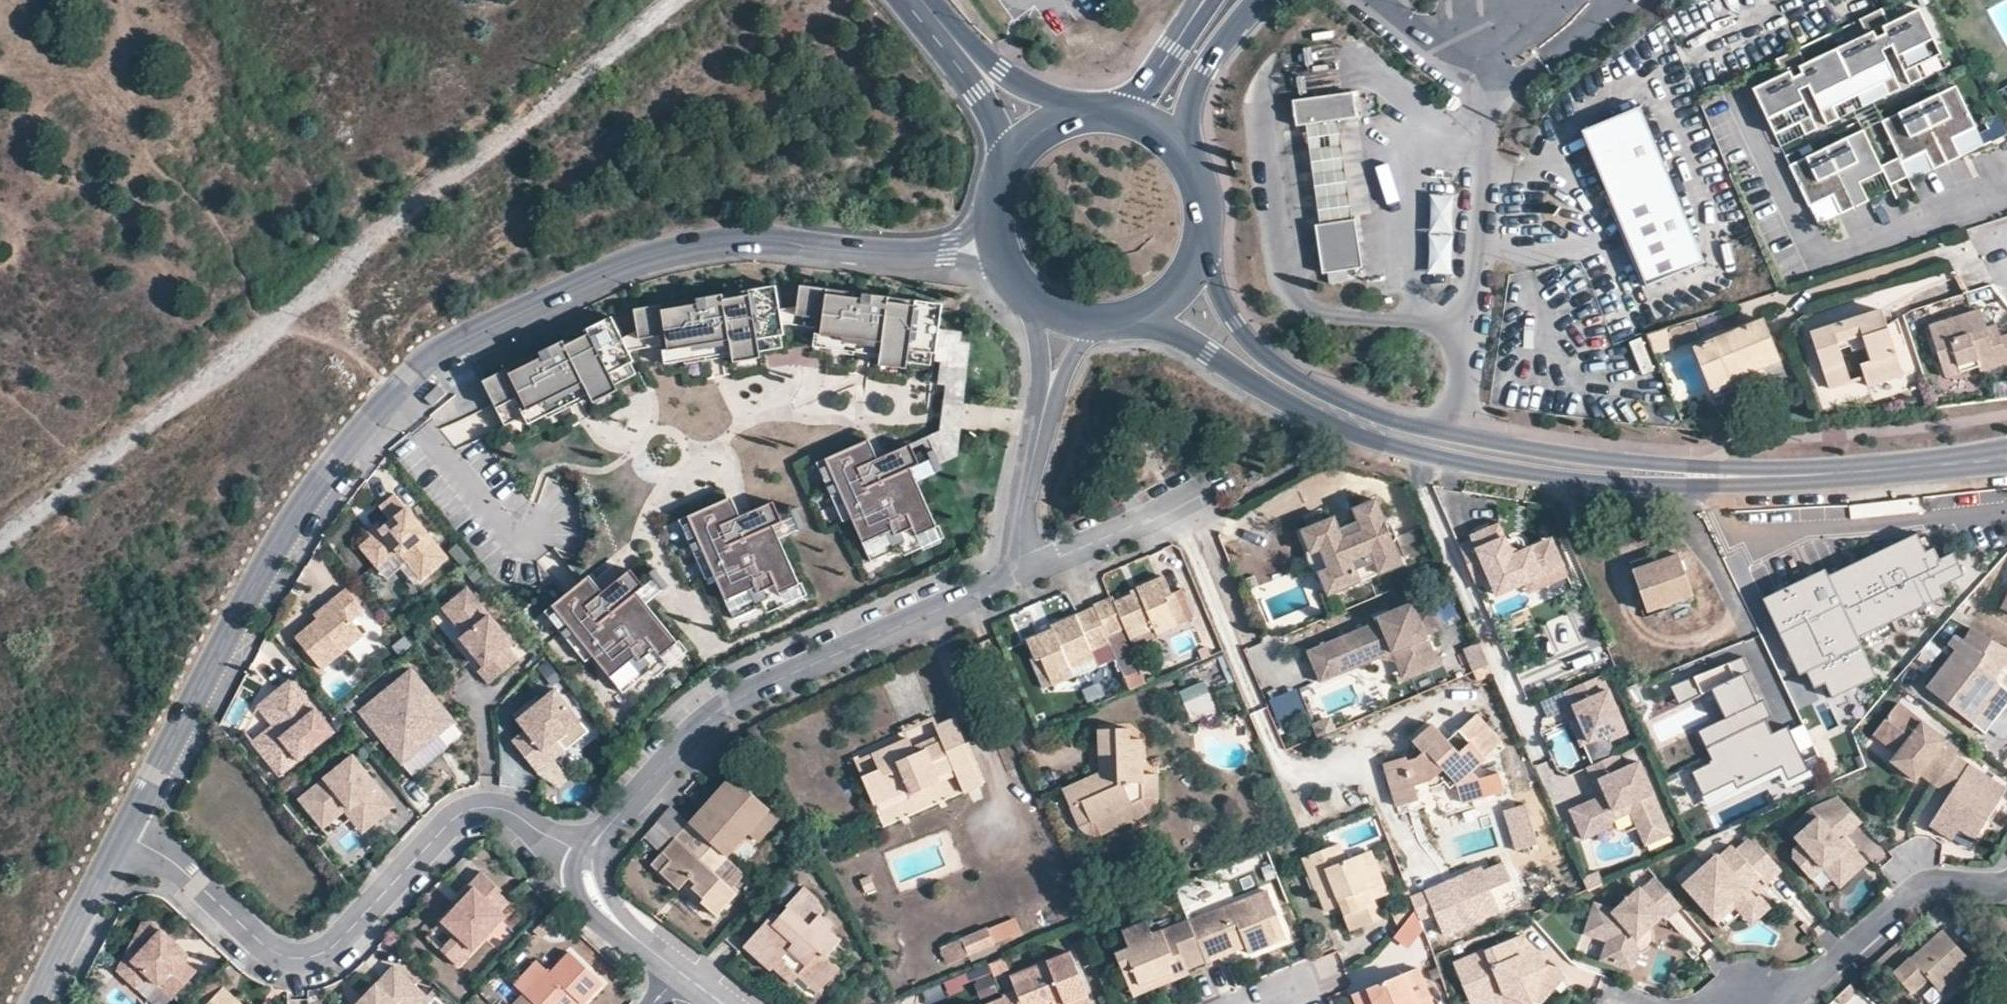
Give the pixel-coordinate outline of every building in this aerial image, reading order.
[(1859,21),(1864,32),(1887,21),(1882,10),(1859,21)] [(1915,64),(1940,52),(1920,10),(1889,26),(1883,29),(1886,36),(1885,36),(1892,49),(1895,55),(1911,86),(1924,80),(1917,67),(1915,64)] [(1873,33),(1883,29),(1889,26),(1887,21),(1864,32),(1866,36),(1873,33)] [(1902,91),(1887,59),(1877,40),(1873,33),(1866,36),(1836,51),(1856,93),(1881,80),(1883,84),(1889,97),(1902,91)] [(1895,55),(1892,49),(1885,36),(1877,40),(1887,59),(1895,55)] [(1780,73),(1804,62),(1798,51),(1775,62),(1780,73)] [(1856,93),(1836,51),(1806,66),(1799,70),(1802,77),(1812,96),(1827,127),(1840,121),(1833,108),(1832,105),(1856,93)] [(1917,67),(1942,55),(1940,52),(1915,64),(1917,67)] [(1790,74),(1799,70),(1806,66),(1804,62),(1780,73),(1783,77),(1790,74)] [(1305,73),(1295,74),(1297,93),(1308,92),(1305,73)] [(1818,132),(1803,100),(1800,94),(1794,80),(1793,81),(1790,74),(1783,77),(1752,92),(1773,134),(1797,121),(1799,125),(1805,138),(1818,132)] [(1812,96),(1802,77),(1794,80),(1800,94),(1803,100),(1812,96)] [(1858,96),(1883,84),(1881,80),(1856,93),(1858,96)] [(1943,99),(1959,91),(1957,85),(1940,93),(1943,99)] [(1977,127),(1959,91),(1943,99),(1940,93),(1920,104),(1949,163),(1962,156),(1953,138),(1977,127)] [(1363,119),(1360,93),(1299,100),(1303,126),(1314,125),(1341,122),(1343,122),(1363,119)] [(1833,108),(1858,96),(1856,93),(1832,105),(1833,108)] [(1902,119),(1886,127),(1901,157),(1903,163),(1927,151),(1936,169),(1949,163),(1920,104),(1900,113),(1902,119)] [(1641,108),(1583,133),(1648,288),(1707,263),(1641,108)] [(1883,121),(1886,127),(1902,119),(1900,113),(1883,121)] [(1799,125),(1797,121),(1773,134),(1774,137),(1799,125)] [(1341,122),(1314,125),(1320,178),(1326,223),(1354,219),(1349,173),(1343,122),(1341,122)] [(1849,145),(1866,136),(1863,131),(1846,139),(1849,145)] [(1880,167),(1866,136),(1849,145),(1846,139),(1826,149),(1855,209),(1868,202),(1859,184),(1883,173),(1880,167)] [(1808,165),(1792,173),(1810,209),(1833,197),(1842,215),(1855,209),(1826,149),(1806,159),(1808,165)] [(1908,171),(1903,163),(1901,157),(1880,167),(1883,173),(1888,182),(1908,171)] [(1789,167),(1792,173),(1808,165),(1806,159),(1789,167)] [(1454,273),(1454,193),(1431,193),(1431,273),(1454,273)] [(1326,223),(1319,225),(1323,253),(1325,272),(1365,268),(1363,248),(1359,218),(1354,219),(1326,223)] [(1948,248),(1955,269),(1977,261),(1970,240),(1948,248)] [(692,303),(635,313),(645,369),(665,365),(667,374),(693,370),(691,360),(719,355),(717,346),(723,345),(724,353),(735,351),(738,367),(766,362),(763,342),(788,338),(779,288),(698,302),(700,317),(695,318),(692,303)] [(861,295),(803,288),(797,344),(817,346),(816,355),(843,359),(844,348),(872,352),(873,343),(878,344),(877,351),(888,353),(886,369),(915,372),(917,352),(942,355),(948,305),(866,295),(865,310),(859,309),(861,295)] [(1981,310),(1931,326),(1945,371),(1979,361),(1981,369),(1983,373),(2006,365),(2006,337),(2003,338),(1999,325),(1987,328),(1981,310)] [(1854,346),(1857,353),(1869,349),(1874,365),(1866,368),(1873,388),(1903,377),(1880,312),(1815,335),(1834,390),(1854,383),(1844,350),(1854,346)] [(533,357),(480,381),(504,432),(522,423),(526,432),(550,421),(546,411),(572,400),(568,392),(573,390),(576,397),(587,392),(593,407),(619,395),(611,377),(634,367),(613,320),(538,354),(544,368),(539,370),(533,357)] [(1695,351),(1711,389),(1763,368),(1769,380),(1785,374),(1764,323),(1695,351)] [(1655,355),(1675,350),(1669,328),(1649,334),(1655,355)] [(1644,375),(1656,370),(1642,337),(1630,342),(1644,375)] [(1668,360),(1670,396),(1699,394),(1696,358),(1668,360)] [(1981,369),(1979,361),(1945,371),(1947,379),(1981,369)] [(1769,380),(1763,368),(1711,389),(1716,403),(1769,380)] [(448,393),(440,385),(426,398),(433,406),(448,393)] [(871,451),(829,469),(853,527),(863,523),(881,566),(952,537),(931,485),(956,475),(949,456),(929,464),(922,450),(888,463),(884,454),(874,459),(871,451)] [(448,560),(395,495),(379,508),(390,522),(381,530),(371,538),(360,547),(378,569),(398,553),(421,582),(448,560)] [(1320,573),(1328,594),(1403,563),(1396,545),(1399,537),(1393,523),(1387,520),(1377,499),(1355,509),(1359,521),(1354,524),(1342,529),(1339,530),(1334,517),(1323,521),(1308,528),(1302,531),(1312,553),(1315,553),(1323,572),(1320,573)] [(727,501),(684,518),(708,577),(718,573),(735,616),(807,588),(786,536),(812,526),(804,507),(784,515),(778,500),(744,514),(740,504),(730,509),(727,501)] [(1306,519),(1308,528),(1323,521),(1320,514),(1306,519)] [(1340,521),(1342,529),(1354,524),(1351,517),(1340,521)] [(381,530),(377,525),(367,533),(371,538),(381,530)] [(1472,541),(1458,547),(1475,584),(1488,578),(1489,581),(1511,590),(1562,567),(1553,545),(1527,557),(1508,548),(1504,538),(1498,525),(1470,537),(1472,541)] [(1827,566),(1764,597),(1800,671),(1810,666),(1818,683),(1827,679),(1834,693),(1882,670),(1863,630),(1949,590),(1944,579),(1965,569),(1955,548),(1941,555),(1935,543),(1926,547),(1918,531),(1831,573),(1827,566)] [(1530,549),(1504,538),(1508,548),(1527,557),(1553,545),(1550,540),(1530,549)] [(1626,564),(1629,571),(1673,552),(1671,546),(1626,564)] [(1645,604),(1647,611),(1672,599),(1691,591),(1673,552),(1629,571),(1645,604)] [(582,584),(545,611),(584,662),(593,655),(621,692),(683,646),(648,601),(670,585),(658,569),(641,582),(631,569),(602,591),(596,583),(587,590),(582,584)] [(1123,627),(1124,630),(1149,620),(1154,632),(1182,621),(1170,592),(1168,593),(1161,576),(1133,588),(1134,591),(1111,601),(1108,595),(1091,601),(1093,605),(1105,632),(1123,627)] [(1511,590),(1489,581),(1496,596),(1511,590)] [(510,643),(467,589),(439,612),(461,639),(461,640),(468,649),(464,652),(478,669),(472,673),(482,686),(512,662),(502,650),(510,643)] [(368,612),(350,590),(336,600),(340,605),(321,621),(298,639),(325,672),(367,637),(355,623),(368,612)] [(340,605),(336,600),(318,616),(321,621),(340,605)] [(1388,642),(1403,646),(1407,657),(1397,659),(1405,675),(1439,662),(1415,602),(1380,615),(1381,620),(1341,636),(1352,667),(1380,655),(1378,646),(1388,642)] [(1093,605),(1048,623),(1050,627),(1025,637),(1033,655),(1039,653),(1051,683),(1072,673),(1066,659),(1089,649),(1108,641),(1105,632),(1093,605)] [(1560,652),(1580,643),(1567,613),(1547,622),(1560,652)] [(1985,674),(1991,666),(1997,671),(2001,667),(2006,671),(2006,650),(1968,628),(1959,640),(1950,634),(1942,643),(1953,651),(1924,688),(1971,725),(1987,704),(1983,701),(1994,686),(1996,682),(1991,679),(1985,674)] [(1341,636),(1329,641),(1340,671),(1352,667),(1341,636)] [(468,649),(461,640),(457,643),(464,652),(468,649)] [(1329,641),(1310,649),(1322,679),(1340,671),(1329,641)] [(1378,646),(1380,655),(1397,659),(1407,657),(1403,646),(1388,642),(1378,646)] [(1483,643),(1465,646),(1471,675),(1489,672),(1483,643)] [(1066,659),(1072,673),(1095,664),(1089,649),(1066,659)] [(1039,653),(1033,655),(1045,686),(1051,683),(1039,653)] [(1985,674),(1991,679),(1997,671),(1991,666),(1985,674)] [(453,722),(411,670),(359,712),(401,764),(453,722)] [(1611,740),(1627,733),(1609,690),(1602,674),(1566,686),(1574,706),(1578,704),(1581,710),(1577,712),(1579,716),(1570,720),(1581,744),(1608,734),(1611,740)] [(1761,701),(1747,674),(1717,689),(1735,723),(1711,735),(1724,762),(1700,775),(1707,789),(1739,773),(1744,783),(1786,762),(1796,782),(1815,772),(1791,725),(1776,733),(1771,724),(1781,719),(1769,697),(1761,701)] [(333,732),(291,679),(258,706),(274,725),(282,736),(261,752),(279,775),(333,732)] [(1178,691),(1184,702),(1208,693),(1204,682),(1178,691)] [(1987,704),(2000,713),(2006,705),(2006,696),(1994,686),(1983,701),(1987,704)] [(582,723),(555,689),(542,700),(533,707),(529,703),(514,716),(526,730),(512,742),(539,774),(556,792),(566,784),(550,765),(563,755),(555,746),(563,739),(582,723)] [(1543,700),(1547,714),(1564,709),(1560,695),(1543,700)] [(542,700),(538,696),(529,703),(533,707),(542,700)] [(233,698),(226,720),(243,725),(249,702),(233,698)] [(1876,729),(1898,747),(1894,753),(1888,759),(1901,770),(1913,778),(1918,772),(1934,785),(1952,756),(1955,751),(1894,705),(1876,729)] [(1414,785),(1428,781),(1441,769),(1456,785),(1461,803),(1485,795),(1480,778),(1478,778),(1470,770),(1500,743),(1475,716),(1448,740),(1432,724),(1413,743),(1424,755),(1407,760),(1406,756),(1383,763),(1396,806),(1417,800),(1414,785)] [(907,788),(910,793),(938,780),(936,774),(953,768),(955,774),(962,792),(981,784),(953,719),(936,727),(940,741),(914,752),(908,739),(871,755),(877,770),(861,777),(871,802),(907,788)] [(908,739),(914,752),(940,741),(936,727),(933,719),(905,731),(908,739)] [(274,725),(253,742),(261,752),(282,736),(274,725)] [(1082,802),(1090,817),(1142,795),(1141,771),(1140,738),(1130,738),(1129,728),(1100,729),(1101,753),(1108,753),(1109,771),(1102,772),(1063,787),(1071,806),(1082,802)] [(1870,735),(1880,741),(1894,753),(1898,747),(1876,729),(1870,735)] [(1569,737),(1552,742),(1559,765),(1576,760),(1569,737)] [(571,749),(563,739),(555,746),(563,755),(571,749)] [(1631,812),(1640,831),(1666,820),(1640,760),(1625,767),(1618,753),(1587,767),(1600,796),(1602,801),(1596,805),(1593,799),(1575,807),(1573,813),(1584,838),(1611,826),(1614,819),(1631,812)] [(364,770),(352,755),(298,799),(321,829),(343,812),(348,808),(355,817),(366,807),(377,821),(394,808),(369,776),(366,778),(361,772),(364,770)] [(855,762),(861,777),(877,770),(871,755),(855,762)] [(1952,756),(1934,785),(1947,794),(1928,825),(1951,840),(1957,831),(1965,827),(1977,834),(2005,790),(1952,756)] [(1888,759),(1885,763),(1897,773),(1901,770),(1888,759)] [(936,774),(938,780),(955,774),(953,768),(936,774)] [(1082,802),(1071,806),(1082,832),(1086,834),(1089,835),(1121,822),(1145,812),(1152,805),(1155,798),(1157,790),(1157,771),(1141,771),(1142,795),(1090,817),(1082,802)] [(694,826),(725,855),(747,831),(767,808),(736,780),(694,826)] [(1600,796),(1593,799),(1596,805),(1602,801),(1600,796)] [(1810,879),(1821,869),(1829,863),(1846,880),(1867,862),(1851,846),(1844,847),(1838,841),(1844,836),(1859,822),(1838,798),(1812,810),(1789,830),(1800,843),(1791,850),(1791,859),(1810,879)] [(1536,843),(1525,805),(1505,811),(1515,849),(1536,843)] [(689,822),(671,806),(651,828),(643,837),(662,853),(663,852),(689,822)] [(377,821),(366,807),(355,817),(348,808),(343,812),(361,834),(377,821)] [(747,831),(758,840),(777,817),(767,808),(747,831)] [(737,892),(714,872),(727,856),(725,855),(694,826),(689,822),(663,852),(670,859),(658,871),(678,888),(682,885),(716,915),(737,892)] [(1965,827),(1957,831),(1973,840),(1977,834),(1965,827)] [(1748,891),(1744,888),(1759,874),(1762,878),(1767,883),(1780,870),(1751,836),(1735,850),(1731,846),(1718,856),(1715,854),(1700,868),(1693,860),(1675,877),(1718,924),(1736,907),(1743,915),(1756,901),(1748,891)] [(1844,847),(1851,846),(1844,836),(1838,841),(1844,847)] [(1323,910),(1339,904),(1350,930),(1380,917),(1372,900),(1386,894),(1367,851),(1344,861),(1337,843),(1307,856),(1319,887),(1315,889),(1323,910)] [(651,864),(658,871),(670,859),(663,852),(662,853),(651,864)] [(1315,889),(1319,887),(1307,856),(1300,858),(1312,890),(1315,889)] [(1489,889),(1509,881),(1501,863),(1483,871),(1481,866),(1411,897),(1421,920),(1434,914),(1445,939),(1501,915),(1489,889)] [(1829,863),(1821,869),(1838,888),(1846,880),(1829,863)] [(504,888),(484,870),(460,895),(464,898),(457,905),(443,920),(458,933),(443,949),(460,965),(508,915),(503,910),(512,901),(502,891),(504,888)] [(1744,888),(1748,891),(1762,878),(1759,874),(1744,888)] [(1636,937),(1634,934),(1640,929),(1643,930),(1647,927),(1659,915),(1664,918),(1678,905),(1654,878),(1640,892),(1637,891),(1614,912),(1594,905),(1584,935),(1606,942),(1599,960),(1628,970),(1635,952),(1636,949),(1632,948),(1636,937)] [(772,967),(778,960),(796,977),(802,972),(820,988),(837,969),(832,964),(843,951),(838,945),(839,943),(827,931),(832,926),(820,915),(824,910),(817,899),(803,886),(784,907),(786,910),(772,924),(767,919),(742,946),(768,971),(772,967)] [(1276,939),(1257,894),(1188,923),(1204,962),(1218,957),(1215,952),(1242,941),(1244,946),(1246,952),(1276,939)] [(464,898),(460,895),(454,901),(457,905),(464,898)] [(1758,899),(1756,901),(1743,915),(1752,924),(1767,910),(1758,899)] [(1423,929),(1416,910),(1394,937),(1408,948),(1423,929)] [(177,935),(155,915),(145,919),(121,965),(138,982),(151,969),(175,992),(199,967),(185,953),(172,941),(177,935)] [(1132,969),(1138,984),(1166,972),(1169,981),(1187,974),(1186,969),(1204,962),(1188,923),(1187,920),(1151,934),(1146,922),(1121,933),(1127,949),(1115,955),(1122,973),(1132,969)] [(1644,953),(1647,952),(1651,950),(1653,946),(1655,942),(1655,937),(1654,934),(1652,930),(1647,927),(1643,930),(1640,929),(1634,934),(1636,937),(1632,948),(1636,949),(1635,952),(1640,953),(1644,953)] [(1925,976),(1936,988),(1951,975),(1967,959),(1942,931),(1893,974),(1908,991),(1925,976)] [(191,948),(177,935),(172,941),(185,953),(191,948)] [(964,937),(924,953),(930,968),(971,952),(964,937)] [(1504,998),(1509,1000),(1509,1003),(1532,1003),(1533,1002),(1539,1003),(1541,1003),(1563,980),(1560,970),(1544,964),(1526,959),(1528,953),(1520,937),(1455,967),(1467,995),(1480,990),(1486,1003),(1490,1003),(1504,998)] [(1244,946),(1242,941),(1215,952),(1218,957),(1244,946)] [(566,1002),(573,993),(578,998),(580,1000),(599,980),(566,950),(547,970),(542,967),(530,981),(537,987),(521,1003),(564,1003),(566,1002)] [(1050,1001),(1051,1003),(1062,1003),(1084,995),(1067,953),(1007,977),(1012,990),(1000,995),(1001,998),(1004,1003),(1042,1003),(1050,1001)] [(1528,953),(1526,959),(1544,964),(1545,960),(1528,953)] [(778,960),(772,967),(790,984),(796,977),(778,960)] [(395,964),(363,997),(369,1003),(419,1003),(428,995),(395,964)] [(1122,973),(1131,996),(1169,981),(1166,972),(1138,984),(1132,969),(1122,973)] [(1416,969),(1351,995),(1355,1003),(1430,1003),(1416,969)] [(802,972),(796,977),(814,994),(820,988),(802,972)] [(1936,988),(1943,995),(1957,982),(1951,975),(1936,988)] [(530,981),(509,1003),(510,1003),(521,1003),(537,987),(530,981)] [(226,982),(205,1003),(206,1003),(250,1003),(226,982)] [(1480,990),(1467,995),(1471,1003),(1486,1003),(1480,990)] [(569,1003),(572,1003),(578,998),(573,993),(566,1002),(569,1003)]
